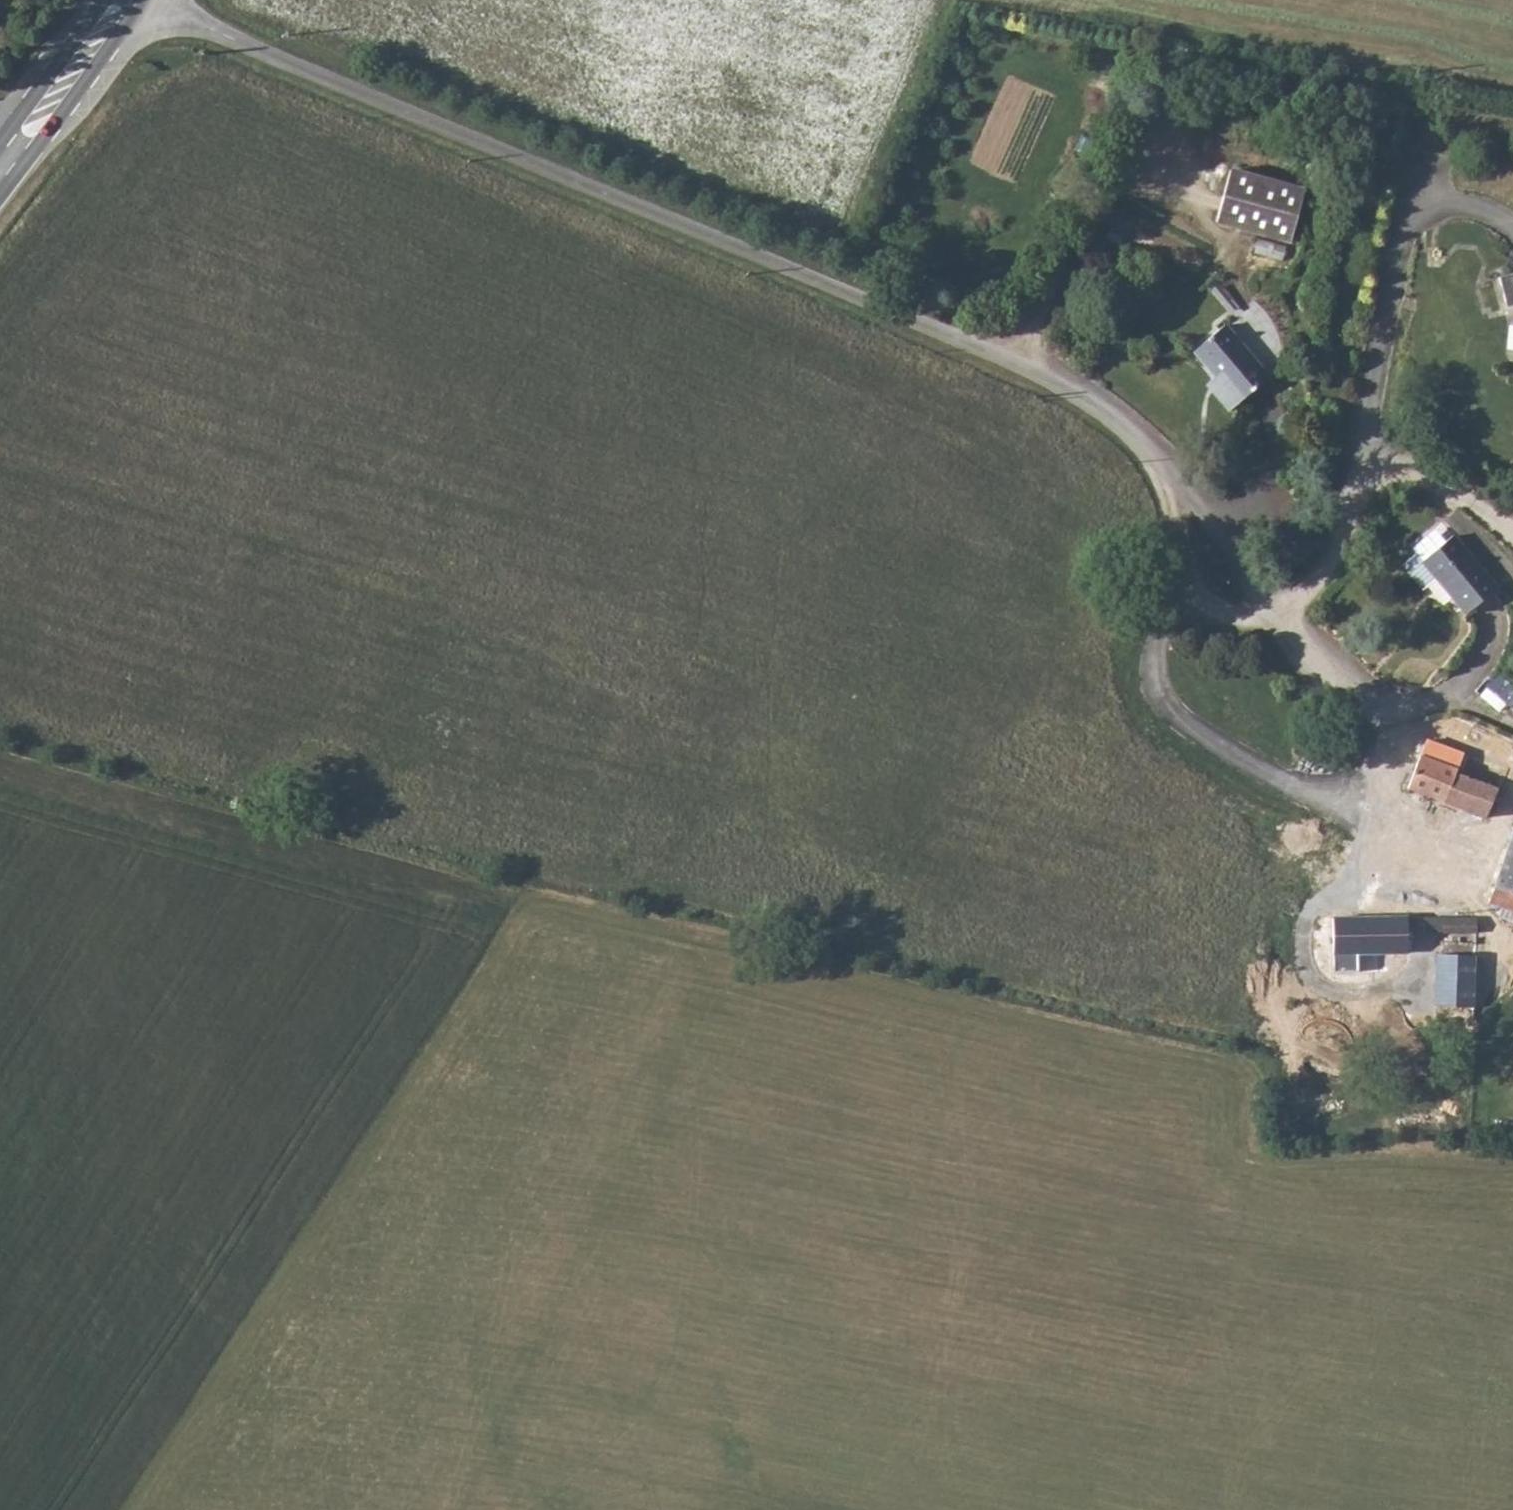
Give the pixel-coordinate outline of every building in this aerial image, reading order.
[(1224,221),(1300,247),(1318,198),(1243,171),(1224,221)] [(1501,266),(1507,290),(1512,289),(1512,263),(1501,266)] [(1221,375),(1244,403),(1274,382),(1231,325),(1202,349),(1221,375)] [(1233,412),(1244,403),(1221,375),(1210,384),(1233,412)] [(1423,560),(1469,616),(1499,591),(1453,535),(1423,560)] [(1481,694),(1502,710),(1512,697),(1512,683),(1498,671),(1481,694)] [(1500,788),(1472,777),(1479,758),(1433,739),(1413,787),(1509,823),(1512,811),(1512,794),(1500,788)] [(1472,777),(1500,788),(1506,769),(1479,758),(1472,777)] [(1512,920),(1512,827),(1506,843),(1510,844),(1493,900),(1507,905),(1505,917),(1512,920)] [(1483,916),(1410,917),(1415,929),(1483,929),(1483,916)] [(1335,949),(1334,917),(1320,917),(1321,969),(1336,969),(1335,949)] [(1410,917),(1334,917),(1335,949),(1388,945),(1413,944),(1413,929),(1415,929),(1410,917)] [(1388,945),(1335,949),(1336,969),(1342,970),(1344,1045),(1378,1047),(1378,1042),(1432,1042),(1433,1010),(1387,1002),(1388,945)] [(1443,988),(1449,1010),(1493,1000),(1487,978),(1443,988)]
